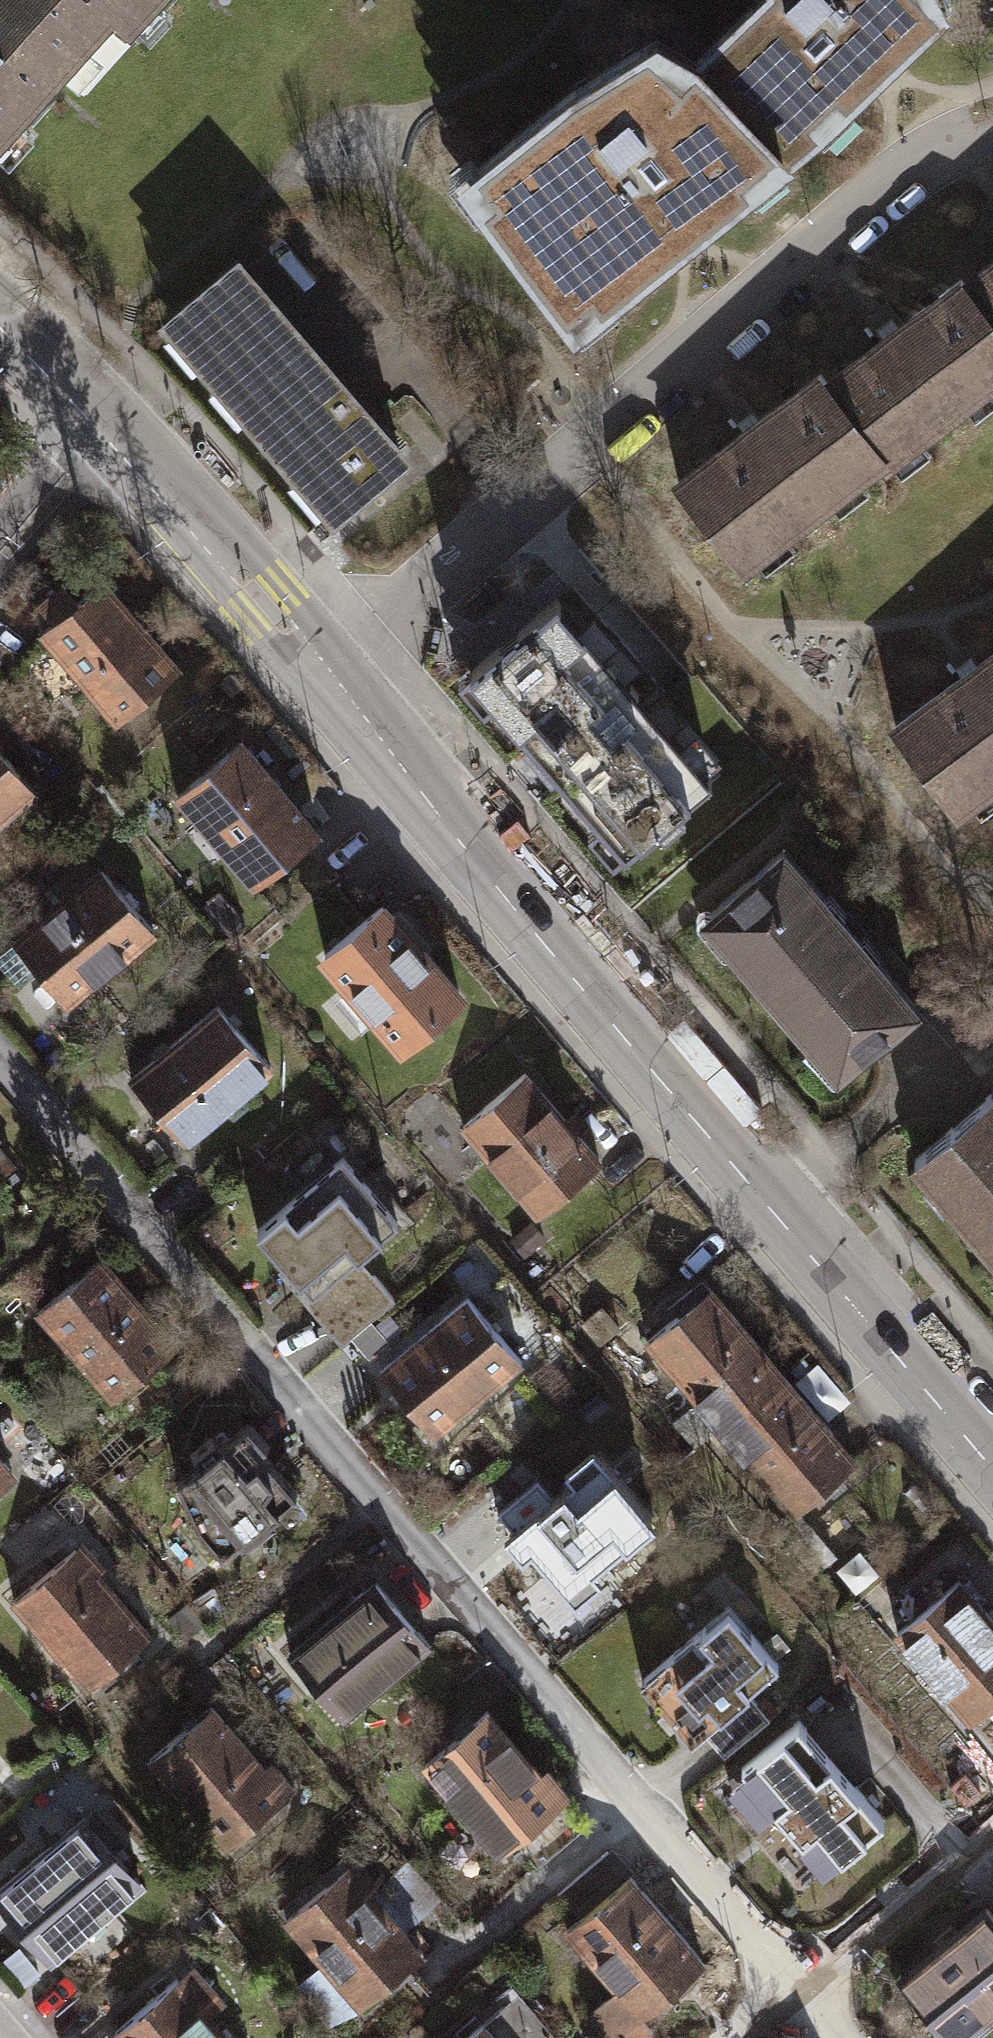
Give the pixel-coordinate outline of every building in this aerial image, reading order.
[(114,17),(96,0),(0,0),(0,143),(114,17)] [(114,17),(129,30),(157,0),(96,0),(114,17)] [(694,63),(782,156),(816,128),(805,116),(833,89),(845,101),(942,8),(937,0),(760,0),(694,63)] [(575,90),(477,168),(497,192),(483,203),(565,310),(591,289),(601,302),(782,156),(694,63),(681,76),(647,45),(575,90)] [(238,262),(169,320),(333,512),(385,468),(383,466),(400,452),(272,303),(273,302),(238,262)] [(992,324),(992,264),(966,285),(964,287),(992,324)] [(882,464),(889,459),(888,457),(917,434),(918,436),(963,401),(961,399),(991,377),(992,378),(992,377),(992,324),(964,287),(966,285),(961,279),(827,382),(825,384),(880,455),(877,457),(882,464)] [(678,483),(740,563),(753,553),(752,552),(781,530),(782,531),(827,496),(826,494),(855,472),(856,474),(877,457),(880,455),(825,384),(827,382),(820,373),(678,483)] [(57,620),(41,634),(114,720),(177,667),(103,581),(77,603),(62,585),(41,602),(57,620)] [(555,596),(605,649),(620,634),(570,581),(555,596)] [(547,604),(469,670),(624,851),(702,785),(629,699),(639,691),(630,681),(620,689),(547,604)] [(955,807),(969,797),(967,796),(992,777),(992,654),(895,726),(955,807)] [(242,739),(177,794),(253,884),(318,828),(242,739)] [(34,790),(0,750),(0,819),(34,790)] [(785,851),(707,916),(838,1069),(915,1004),(860,939),(862,938),(841,914),(839,915),(785,851)] [(154,930),(101,868),(15,942),(68,1004),(154,930)] [(460,996),(382,906),(324,955),(403,1046),(460,996)] [(270,1067),(217,1005),(131,1078),(184,1140),(270,1067)] [(599,1159),(525,1072),(462,1125),(536,1212),(599,1159)] [(915,1159),(992,1250),(992,1095),(992,1093),(915,1159)] [(397,1221),(342,1157),(256,1229),(312,1294),(397,1221)] [(531,1223),(512,1240),(524,1253),(543,1236),(531,1223)] [(175,1340),(94,1258),(32,1311),(112,1390),(175,1340)] [(719,1422),(781,1372),(710,1285),(649,1336),(719,1422)] [(517,1358),(464,1299),(383,1372),(436,1431),(517,1358)] [(617,1324),(600,1306),(582,1323),(598,1341),(617,1324)] [(781,1372),(719,1422),(789,1508),(851,1458),(781,1372)] [(706,1434),(684,1408),(669,1420),(692,1446),(706,1434)] [(296,1487),(239,1421),(152,1495),(209,1561),(296,1487)] [(647,1506),(597,1449),(513,1523),(564,1580),(647,1506)] [(0,1461),(0,1479),(9,1471),(0,1461)] [(818,1535),(799,1550),(814,1567),(832,1553),(818,1535)] [(146,1636),(72,1546),(11,1596),(86,1686),(146,1636)] [(426,1642),(374,1582),(290,1654),(343,1714),(426,1642)] [(896,1627),(966,1724),(992,1705),(992,1607),(977,1585),(939,1612),(932,1601),(896,1627)] [(201,1620),(184,1602),(164,1620),(181,1638),(201,1620)] [(727,1603),(639,1676),(692,1740),(704,1730),(721,1751),(761,1718),(745,1698),(781,1668),(727,1603)] [(283,1792),(210,1706),(148,1758),(220,1844),(283,1792)] [(494,1850),(511,1836),(560,1795),(486,1708),(421,1763),(494,1850)] [(740,1772),(827,1872),(883,1823),(797,1724),(740,1772)] [(583,1824),(560,1795),(511,1836),(534,1864),(583,1824)] [(83,1822),(0,1888),(0,1903),(42,1956),(133,1885),(83,1822)] [(357,2002),(402,1965),(416,1953),(365,1891),(374,1884),(356,1862),(288,1919),(357,2002)] [(576,1919),(567,1927),(639,2012),(700,1961),(627,1876),(576,1919)] [(983,1908),(900,1984),(951,2037),(960,2037),(992,2008),(992,1914),(983,1908)] [(357,2002),(319,2034),(323,2037),(393,2037),(434,2004),(402,1965),(357,2002)] [(112,2030),(118,2037),(227,2037),(209,2015),(222,2005),(202,1979),(185,1993),(176,1981),(112,2030)] [(490,2037),(555,2037),(515,1992),(478,2025),(490,2037)] [(478,2025),(463,2037),(490,2037),(478,2025)]
